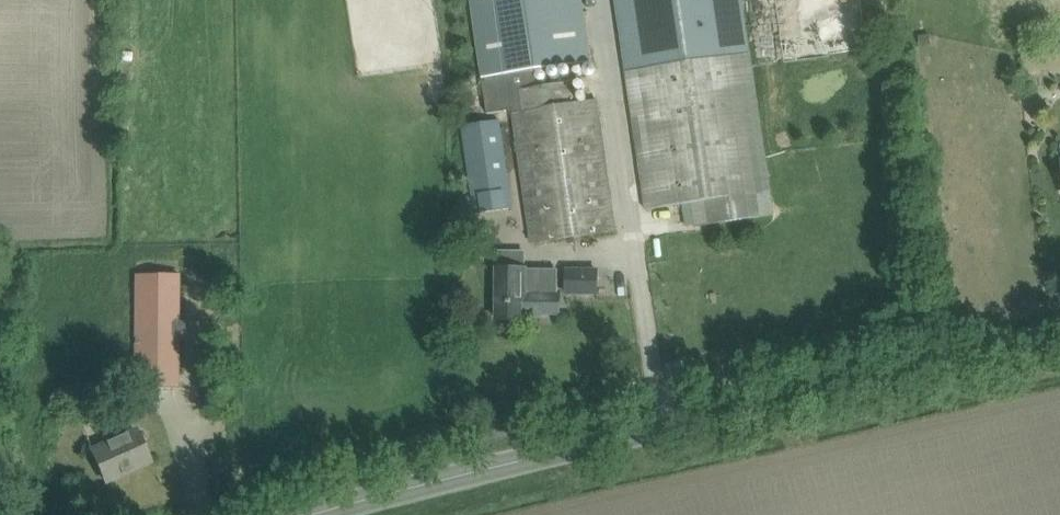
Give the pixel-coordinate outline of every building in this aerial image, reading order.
[(535,70),(591,62),(582,0),(471,0),(482,78),(535,70)] [(626,68),(646,209),(692,203),(696,226),(774,214),(749,50),(742,0),(616,0),(626,68)] [(482,78),(488,113),(513,110),(532,243),(616,231),(597,100),(578,103),(575,80),(537,86),(535,70),(482,78)] [(463,125),(476,213),(513,207),(500,120),(463,125)] [(498,320),(521,320),(521,312),(560,313),(560,293),(526,292),(526,255),(498,255),(498,320)] [(566,268),(566,291),(596,291),(597,268),(566,268)] [(135,387),(177,387),(178,272),(137,272),(135,387)] [(92,449),(97,462),(106,482),(150,462),(141,442),(135,429),(92,449)]
